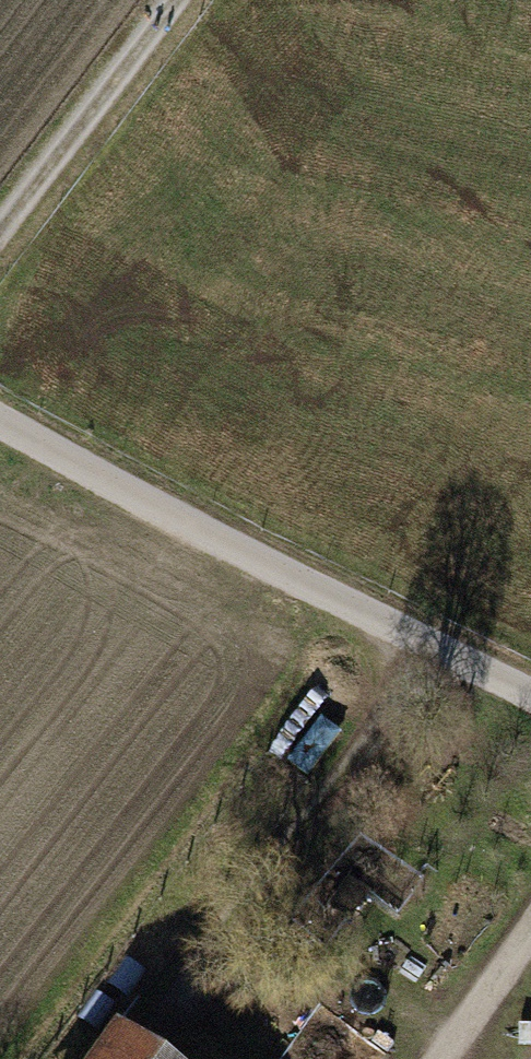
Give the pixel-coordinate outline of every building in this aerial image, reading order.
[(125,1012),(87,1058),(185,1058),(125,1012)]
